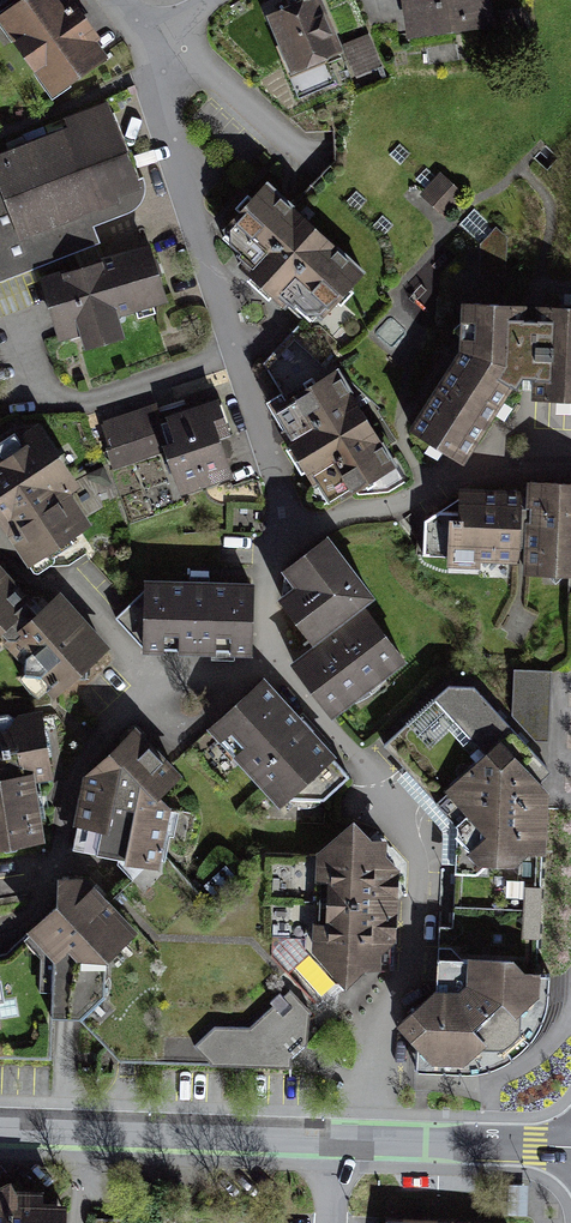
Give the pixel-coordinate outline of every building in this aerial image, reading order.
[(5,18),(55,84),(99,50),(61,0),(29,0),(5,18)] [(418,36),(510,21),(506,0),(412,0),(418,36)] [(322,3),(273,20),(294,82),(343,65),(322,3)] [(0,164),(0,288),(103,248),(96,229),(139,213),(149,192),(116,107),(73,123),(73,136),(0,164)] [(444,179),(424,201),(447,221),(467,199),(444,179)] [(373,282),(280,195),(230,248),(323,336),(373,282)] [(162,251),(58,282),(78,348),(182,317),(162,251)] [(415,428),(461,459),(510,391),(570,398),(570,308),(464,305),(464,347),(415,428)] [(285,400),(272,406),(300,471),(306,467),(328,501),(394,466),(332,365),(296,332),(264,364),(285,400)] [(166,407),(104,431),(123,480),(175,459),(191,499),(243,479),(216,413),(175,429),(166,407)] [(0,455),(0,512),(31,559),(87,523),(69,498),(70,477),(39,431),(0,455)] [(461,492),(461,511),(439,511),(425,522),(425,556),(570,561),(570,485),(532,482),(531,494),(461,492)] [(299,587),(284,599),(314,638),(369,596),(325,540),(286,571),(299,587)] [(2,634),(53,693),(107,646),(64,597),(38,619),(0,575),(0,636),(2,634)] [(251,587),(157,587),(121,615),(143,646),(250,647),(251,587)] [(325,643),(295,666),(331,711),(401,657),(359,604),(319,635),(325,643)] [(348,776),(264,681),(214,726),(280,803),(289,797),(322,799),(348,776)] [(459,688),(391,759),(491,868),(530,873),(544,858),(544,772),(484,695),(459,688)] [(0,724),(0,840),(35,834),(26,780),(47,777),(37,718),(0,724)] [(182,781),(129,739),(90,776),(72,848),(156,871),(173,807),(182,781)] [(352,820),(315,857),(316,945),(343,973),(386,953),(393,868),(377,849),(352,820)] [(149,937),(88,878),(34,933),(71,969),(89,952),(108,970),(135,965),(149,937)] [(523,934),(540,934),(541,883),(524,883),(523,934)] [(116,1060),(206,1063),(188,1041),(212,1024),(248,1026),(275,988),(228,939),(149,937),(135,965),(108,970),(89,952),(71,969),(69,1004),(116,1060)] [(439,964),(438,991),(404,1022),(443,1070),(488,1065),(524,1049),(543,1019),(550,995),(535,990),(536,964),(439,964)] [(23,1024),(15,969),(0,972),(0,1028),(23,1024)] [(248,1026),(212,1024),(188,1041),(206,1063),(286,1065),(295,1043),(301,1011),(275,988),(248,1026)] [(0,1196),(0,1222),(85,1222),(85,1196),(0,1196)]
